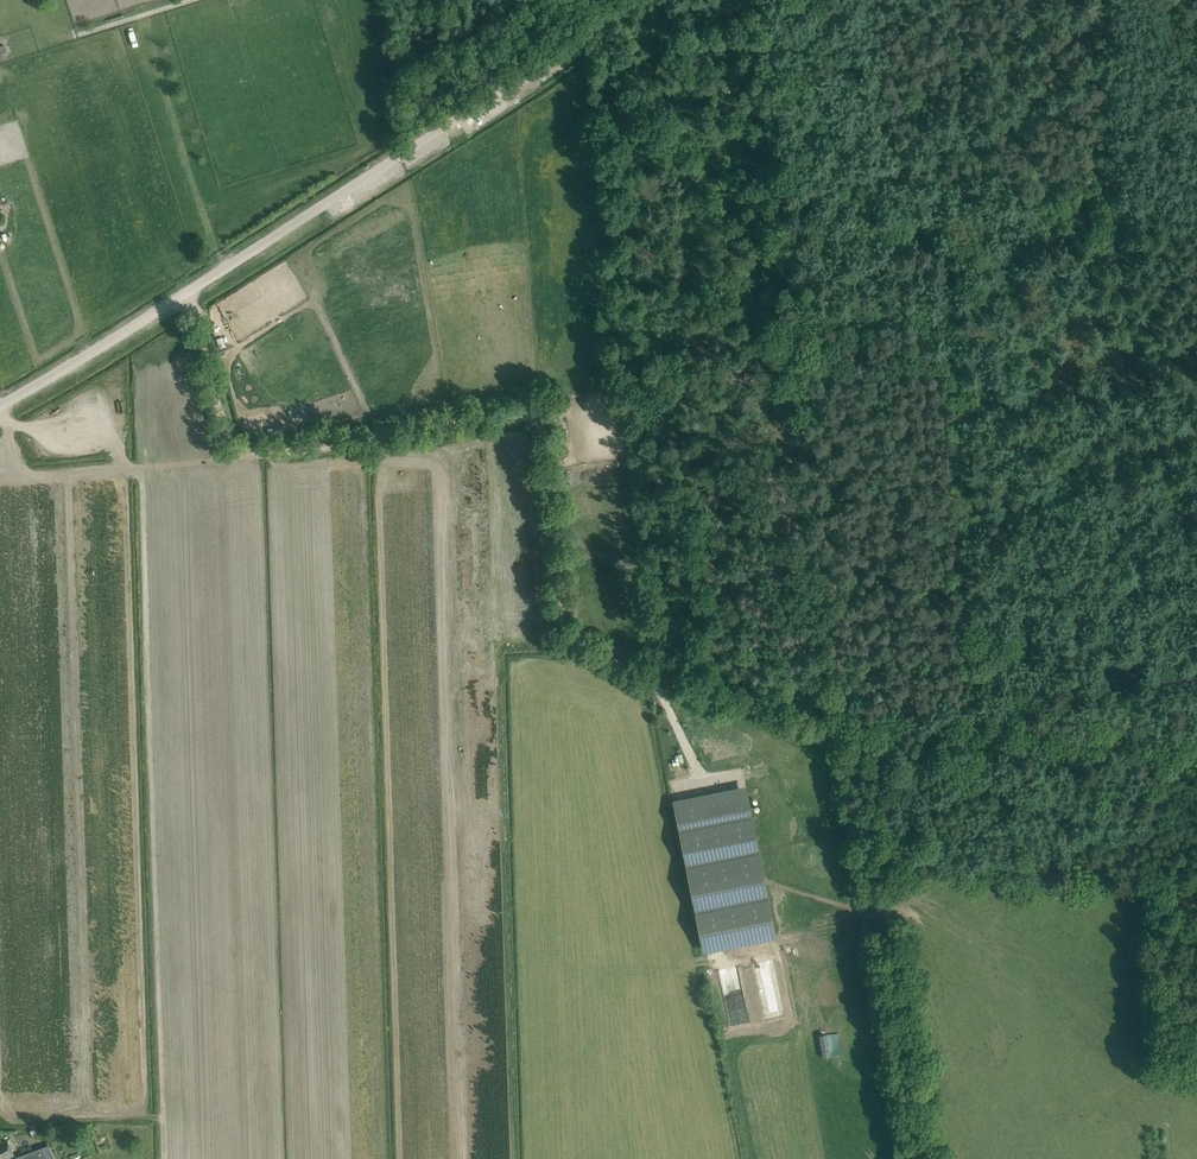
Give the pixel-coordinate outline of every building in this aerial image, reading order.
[(747,785),(673,800),(703,953),(777,938),(747,785)] [(0,1143),(0,1158),(3,1158),(13,1155),(6,1141),(0,1143)] [(34,1158),(29,1148),(13,1156),(14,1158),(33,1158),(34,1158)]
